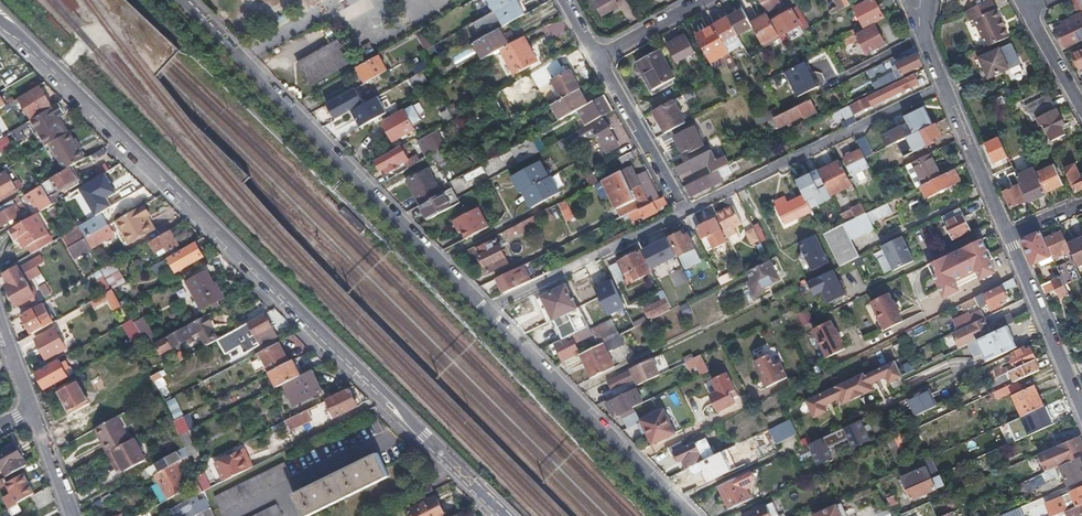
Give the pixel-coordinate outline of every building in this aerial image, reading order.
[(511,0),(488,0),(494,10),(511,0)] [(527,11),(521,0),(511,0),(494,10),(500,18),(503,25),(527,11)] [(596,2),(604,15),(622,4),(620,0),(599,0),(596,2)] [(767,12),(768,15),(779,9),(775,0),(760,0),(767,12)] [(832,15),(851,5),(849,0),(834,0),(837,5),(829,9),(832,15)] [(883,16),(875,0),(869,0),(856,7),(865,25),(883,16)] [(989,46),(1011,37),(1007,29),(1009,28),(999,10),(997,10),(993,0),(992,0),(968,10),(972,20),(977,18),(989,46)] [(1077,14),(1061,22),(1062,26),(1054,30),(1063,48),(1081,39),(1081,4),(1080,0),(1070,0),(1077,14)] [(809,27),(798,7),(790,11),(797,22),(802,31),(803,30),(809,27)] [(742,9),(728,17),(737,34),(752,26),(749,22),(742,9)] [(774,20),(790,11),(789,9),(773,18),(774,20)] [(500,18),(494,10),(473,22),(477,29),(477,30),(500,18)] [(780,30),(797,22),(790,11),(774,20),(780,30)] [(768,15),(767,12),(749,22),(752,26),(762,44),(775,37),(779,43),(783,41),(768,15)] [(728,17),(713,25),(722,41),(728,51),(742,43),(737,34),(728,17)] [(546,42),(566,30),(560,19),(540,31),(546,42)] [(477,29),(473,22),(462,28),(466,34),(477,29)] [(857,34),(859,38),(866,51),(884,42),(875,24),(857,34)] [(722,41),(713,25),(695,35),(703,50),(709,62),(728,52),(728,51),(722,41)] [(499,49),(507,44),(499,28),(474,42),(483,58),(499,49)] [(419,38),(425,49),(432,45),(426,34),(419,38)] [(537,61),(523,35),(507,44),(499,49),(514,74),(537,61)] [(693,51),(683,35),(667,44),(677,61),(693,51)] [(339,40),(299,64),(310,84),(350,60),(339,40)] [(1006,46),(976,59),(980,68),(983,67),(988,78),(1014,66),(1006,46)] [(653,89),(674,78),(658,49),(637,61),(653,89)] [(1073,54),(1080,68),(1081,67),(1081,49),(1073,54)] [(491,95),(501,113),(503,117),(519,108),(516,102),(533,92),(535,91),(531,84),(539,79),(539,78),(555,68),(556,70),(570,62),(565,53),(491,95)] [(922,64),(917,53),(897,62),(901,71),(899,73),(895,74),(893,71),(880,77),(880,79),(872,83),(874,88),(922,64)] [(357,67),(365,82),(387,70),(379,54),(357,67)] [(424,58),(411,61),(415,72),(427,69),(424,58)] [(813,68),(822,71),(824,63),(815,60),(813,68)] [(804,62),(785,72),(797,96),(817,86),(804,62)] [(885,70),(882,62),(866,70),(870,77),(885,70)] [(556,101),(578,88),(580,87),(570,70),(552,80),(554,83),(560,94),(555,97),(554,97),(556,101)] [(868,96),(872,105),(919,83),(914,73),(868,96)] [(549,85),(555,97),(560,94),(554,83),(549,85)] [(40,87),(22,97),(33,115),(51,104),(40,87)] [(556,101),(552,103),(560,118),(576,109),(587,103),(578,88),(556,101)] [(1064,124),(1045,88),(1010,103),(1013,109),(1022,106),(1030,121),(1036,118),(1045,136),(1049,135),(1051,140),(1064,134),(1061,126),(1064,124)] [(692,89),(689,90),(682,94),(685,100),(694,94),(692,89)] [(355,109),(358,107),(350,91),(346,94),(353,105),(355,109)] [(516,102),(519,108),(536,98),(533,92),(516,102)] [(391,93),(376,101),(380,109),(395,101),(391,93)] [(602,115),(614,109),(605,93),(587,103),(576,109),(585,124),(589,122),(590,122),(602,115)] [(353,105),(346,94),(328,104),(334,115),(353,105)] [(849,116),(872,105),(868,96),(844,108),(849,116)] [(817,111),(810,98),(781,114),(775,116),(780,125),(781,126),(787,123),(792,121),(803,115),(804,117),(817,111)] [(662,128),(665,133),(684,123),(678,111),(679,110),(673,99),(652,110),(659,122),(662,120),(665,126),(662,128)] [(33,117),(49,143),(67,133),(57,115),(63,111),(59,102),(33,117)] [(355,109),(353,105),(334,115),(336,119),(355,109)] [(759,117),(762,123),(770,119),(775,116),(781,114),(777,107),(759,117)] [(883,134),(889,146),(917,131),(932,124),(924,107),(905,116),(906,119),(908,122),(902,125),(883,134)] [(446,120),(452,116),(448,108),(441,111),(446,120)] [(837,112),(829,115),(834,124),(849,116),(844,108),(837,112)] [(403,111),(382,122),(393,140),(413,129),(403,111)] [(590,122),(589,122),(590,123),(579,129),(584,137),(594,131),(606,150),(619,143),(602,115),(590,122)] [(775,116),(770,119),(774,128),(780,125),(775,116)] [(845,120),(848,125),(855,122),(853,116),(845,120)] [(557,140),(563,137),(555,121),(549,125),(557,140)] [(940,134),(934,123),(932,124),(917,131),(919,137),(916,139),(920,147),(923,145),(924,146),(934,142),(932,138),(940,134)] [(25,134),(20,125),(12,130),(17,138),(25,134)] [(684,152),(702,142),(694,125),(675,136),(684,152)] [(64,170),(70,167),(84,158),(80,150),(74,141),(69,131),(67,133),(49,143),(64,170)] [(564,137),(568,143),(577,138),(574,132),(564,137)] [(437,151),(441,149),(432,133),(419,140),(428,156),(432,153),(437,151)] [(510,147),(518,162),(539,150),(531,135),(510,147)] [(1006,158),(1008,157),(999,136),(985,142),(995,163),(999,161),(1000,164),(1007,162),(1006,158)] [(505,186),(570,150),(565,142),(563,137),(557,140),(539,150),(518,162),(498,173),(505,186)] [(865,137),(856,141),(861,150),(863,155),(871,151),(865,137)] [(405,162),(408,168),(421,160),(418,154),(410,158),(402,145),(392,150),(393,151),(377,161),(381,169),(384,167),(387,172),(405,162)] [(631,150),(619,156),(622,162),(634,156),(631,150)] [(711,150),(677,167),(681,175),(692,170),(694,173),(711,164),(709,159),(714,156),(711,150)] [(857,174),(870,167),(865,158),(863,155),(861,150),(844,157),(855,179),(858,177),(857,174)] [(439,165),(443,163),(437,151),(432,153),(439,165)] [(941,175),(930,152),(912,162),(916,170),(921,179),(923,184),(941,175)] [(718,171),(729,165),(725,156),(712,163),(716,172),(718,171)] [(819,171),(832,195),(852,185),(841,160),(819,171)] [(1074,192),(1081,189),(1081,174),(1079,175),(1074,164),(1064,169),(1074,192)] [(1037,174),(1045,192),(1063,184),(1061,179),(1065,176),(1060,165),(1056,167),(1055,165),(1036,173),(1037,174)] [(52,204),(57,201),(52,192),(76,178),(70,167),(64,170),(40,184),(52,204)] [(452,189),(484,174),(481,167),(449,182),(452,189)] [(993,173),(997,182),(1008,177),(1007,174),(1010,173),(1007,167),(993,173)] [(419,205),(421,204),(440,193),(426,169),(406,181),(419,205)] [(832,195),(819,171),(819,169),(797,180),(805,195),(807,200),(814,197),(819,209),(835,201),(832,195)] [(958,181),(952,169),(941,175),(923,184),(921,185),(927,196),(958,181)] [(603,179),(622,216),(627,214),(639,208),(649,202),(640,184),(631,188),(629,182),(621,170),(603,179)] [(913,182),(921,179),(916,170),(909,174),(913,182)] [(584,175),(590,186),(598,182),(591,171),(584,175)] [(716,172),(687,186),(692,195),(723,180),(718,171),(716,172)] [(6,172),(0,175),(0,201),(17,190),(6,172)] [(540,212),(559,203),(590,186),(584,175),(582,172),(519,206),(527,219),(540,212)] [(647,174),(629,182),(631,188),(640,184),(649,202),(661,197),(647,174)] [(1029,199),(1045,192),(1037,174),(1030,177),(1029,175),(1021,179),(1029,199)] [(107,180),(92,188),(105,210),(120,202),(113,191),(117,188),(113,181),(109,184),(107,180)] [(40,211),(52,204),(40,184),(39,185),(29,191),(34,199),(32,200),(36,206),(38,205),(40,211)] [(1019,185),(1003,192),(1010,207),(1026,200),(1019,185)] [(459,201),(457,196),(451,187),(440,193),(421,204),(429,219),(459,201)] [(785,197),(773,202),(784,225),(812,211),(807,200),(805,195),(789,203),(785,197)] [(657,209),(668,204),(664,196),(661,197),(649,202),(639,208),(644,215),(645,217),(658,210),(657,209)] [(26,209),(19,197),(6,205),(9,211),(0,216),(0,224),(1,226),(19,215),(18,214),(26,209)] [(887,202),(885,203),(887,207),(897,202),(895,198),(887,202)] [(154,218),(145,203),(115,220),(129,244),(155,228),(151,219),(154,218)] [(841,213),(846,222),(865,213),(863,208),(861,203),(841,213)] [(863,208),(865,213),(871,210),(873,209),(871,204),(863,208)] [(9,211),(6,205),(0,208),(0,216),(9,211)] [(732,205),(716,213),(717,216),(723,228),(727,237),(735,233),(733,228),(741,224),(732,205)] [(466,237),(467,238),(488,226),(477,206),(453,218),(458,227),(461,226),(463,230),(466,237)] [(871,210),(873,215),(880,211),(877,207),(873,209),(871,210)] [(639,208),(627,214),(631,221),(644,215),(639,208)] [(865,213),(846,222),(851,233),(876,221),(873,215),(871,210),(865,213)] [(527,219),(506,230),(509,237),(544,219),(540,212),(527,219)] [(28,247),(48,235),(35,214),(30,216),(9,230),(15,241),(22,238),(24,242),(23,244),(25,246),(28,247)] [(694,214),(687,217),(694,230),(698,229),(703,238),(718,231),(723,228),(717,216),(699,225),(694,214)] [(970,230),(962,214),(945,222),(953,238),(970,230)] [(759,240),(760,242),(766,239),(757,221),(751,224),(753,227),(759,240)] [(842,225),(847,235),(851,233),(846,222),(842,225)] [(85,238),(91,249),(113,236),(107,225),(92,234),(85,238)] [(824,234),(839,266),(858,257),(847,235),(842,225),(824,234)] [(80,230),(85,238),(92,234),(87,226),(80,230)] [(62,235),(69,248),(85,238),(80,230),(78,227),(73,229),(62,235)] [(753,227),(744,232),(750,244),(759,240),(753,227)] [(725,245),(730,243),(729,240),(727,237),(723,228),(718,231),(725,245)] [(178,245),(168,229),(150,239),(157,251),(166,246),(168,250),(178,245)] [(687,240),(683,231),(671,238),(680,254),(695,246),(691,238),(687,240)] [(1021,240),(1032,264),(1052,256),(1044,239),(1040,231),(1021,240)] [(1044,239),(1052,256),(1052,257),(1054,261),(1070,254),(1061,231),(1044,239)] [(798,241),(811,269),(827,262),(814,234),(798,241)] [(31,253),(52,241),(48,235),(28,247),(31,253)] [(902,235),(881,246),(893,270),(914,260),(902,235)] [(85,238),(69,248),(75,258),(91,249),(85,238)] [(677,255),(668,238),(644,249),(653,267),(677,255)] [(928,263),(944,299),(959,290),(958,287),(978,277),(980,281),(996,273),(986,250),(987,249),(981,238),(928,263)] [(1068,243),(1078,266),(1081,264),(1081,238),(1068,243)] [(478,248),(489,271),(508,261),(497,239),(478,248)] [(203,255),(195,240),(175,251),(184,266),(203,255)] [(631,283),(649,274),(644,263),(648,261),(642,250),(611,266),(620,283),(629,279),(631,283)] [(42,263),(38,257),(25,264),(23,262),(9,271),(14,280),(36,267),(42,263)] [(101,267),(100,268),(103,274),(111,289),(123,281),(112,261),(101,267)] [(508,261),(489,271),(489,272),(509,262),(508,261)] [(644,263),(649,274),(653,271),(648,261),(644,263)] [(779,279),(770,261),(748,271),(758,290),(779,279)] [(525,264),(498,278),(505,293),(532,279),(525,264)] [(14,280),(9,282),(12,286),(7,289),(16,305),(20,303),(21,306),(35,298),(33,294),(34,293),(31,286),(27,280),(39,273),(36,267),(14,280)] [(676,285),(688,279),(682,267),(670,273),(676,285)] [(823,274),(809,281),(816,293),(824,289),(831,301),(846,293),(834,269),(823,274)] [(211,280),(205,270),(184,281),(199,308),(222,296),(213,279),(211,280)] [(14,280),(9,271),(3,274),(9,284),(5,286),(7,289),(12,286),(9,282),(14,280)] [(718,278),(722,285),(735,279),(731,272),(718,278)] [(96,278),(104,293),(111,289),(103,274),(96,278)] [(1016,284),(1013,276),(999,283),(1003,291),(1016,284)] [(1041,285),(1044,293),(1056,288),(1061,298),(1069,294),(1061,276),(1041,285)] [(51,291),(46,282),(40,286),(45,295),(51,291)] [(1003,291),(999,283),(959,303),(961,307),(975,300),(978,304),(987,300),(989,307),(999,302),(996,296),(1004,292),(1003,291)] [(564,339),(590,327),(580,307),(578,308),(567,285),(539,299),(551,322),(555,320),(564,339)] [(650,315),(671,305),(663,288),(661,289),(664,296),(645,305),(650,315)] [(104,293),(89,301),(92,308),(108,299),(113,308),(120,305),(111,289),(104,293)] [(888,292),(870,301),(884,329),(902,320),(898,313),(899,313),(893,300),(892,300),(888,292)] [(21,313),(32,333),(51,322),(40,302),(21,313)] [(684,317),(693,314),(690,303),(682,305),(684,317)] [(636,327),(628,311),(592,329),(595,334),(600,346),(603,344),(636,327)] [(970,324),(984,317),(981,311),(967,317),(968,319),(970,324)] [(199,332),(206,345),(218,339),(211,327),(213,325),(207,314),(167,336),(173,347),(199,332)] [(277,336),(265,314),(218,339),(222,346),(253,329),(262,345),(277,336)] [(1010,314),(995,321),(999,329),(1007,325),(1014,322),(1010,314)] [(133,338),(140,334),(131,317),(128,319),(124,321),(133,338)] [(988,325),(984,317),(970,324),(964,327),(953,332),(957,340),(973,332),(988,325)] [(811,330),(825,358),(843,349),(839,342),(840,342),(834,329),(833,329),(829,322),(811,330)] [(988,325),(973,332),(977,340),(991,333),(988,325)] [(987,360),(1017,346),(1007,325),(999,329),(991,333),(977,340),(987,360)] [(564,339),(557,343),(562,353),(567,362),(577,357),(574,351),(579,349),(576,343),(595,334),(592,329),(591,326),(590,327),(564,339)] [(54,327),(35,338),(46,357),(65,346),(54,327)] [(160,353),(173,347),(167,336),(147,347),(146,347),(151,356),(159,351),(160,353)] [(621,337),(604,345),(608,353),(625,344),(621,337)] [(258,353),(268,372),(290,361),(281,342),(258,353)] [(557,343),(552,345),(557,355),(562,353),(557,343)] [(604,345),(603,344),(600,346),(581,355),(593,377),(615,366),(608,353),(604,345)] [(1034,359),(1036,358),(1031,348),(1026,350),(1024,347),(1003,357),(1007,366),(1009,371),(1034,359)] [(233,354),(230,348),(225,350),(228,357),(233,354)] [(701,354),(693,358),(702,374),(709,371),(701,354)] [(753,362),(766,388),(786,378),(778,363),(772,366),(767,355),(753,362)] [(34,370),(44,388),(66,376),(57,358),(34,370)] [(632,368),(632,369),(609,381),(613,389),(636,377),(639,384),(653,378),(659,375),(661,374),(653,358),(643,362),(632,368)] [(290,361),(268,372),(276,388),(283,385),(302,375),(294,359),(290,361)] [(1017,380),(1039,370),(1034,359),(1009,371),(1014,381),(1017,380)] [(159,371),(164,368),(160,361),(155,364),(159,371)] [(888,383),(902,376),(894,361),(864,376),(863,374),(806,400),(815,419),(828,412),(826,407),(840,399),(843,405),(874,390),(871,385),(886,377),(888,383)] [(995,371),(997,377),(1009,371),(1007,366),(995,371)] [(162,377),(159,371),(152,376),(154,380),(154,381),(162,377)] [(321,391),(312,371),(302,375),(283,385),(293,404),(321,391)] [(708,396),(717,412),(734,404),(729,393),(733,390),(725,373),(711,380),(717,392),(708,396)] [(74,380),(56,389),(68,412),(86,402),(74,380)] [(1017,380),(1014,381),(993,391),(996,398),(1012,390),(1020,387),(1017,380)] [(1022,415),(1044,405),(1034,384),(1013,393),(1022,415)] [(357,407),(349,389),(326,400),(332,414),(328,416),(330,420),(357,407)] [(643,403),(637,389),(607,403),(614,418),(619,416),(634,408),(634,407),(643,403)] [(910,400),(916,414),(938,404),(931,391),(910,400)] [(176,397),(166,401),(174,419),(183,415),(176,397)] [(1052,424),(1044,405),(1022,415),(1031,434),(1052,424)] [(634,408),(619,416),(628,428),(637,424),(640,422),(640,421),(634,408)] [(311,419),(306,409),(283,420),(285,424),(288,429),(311,419)] [(92,410),(65,425),(68,431),(69,432),(96,417),(92,410)] [(653,444),(675,433),(669,421),(667,422),(661,410),(640,421),(640,422),(637,424),(641,432),(646,429),(653,444)] [(99,444),(104,453),(129,440),(118,417),(95,428),(102,441),(99,444)] [(175,419),(178,433),(188,430),(185,417),(175,419)] [(283,420),(271,426),(272,430),(285,424),(283,420)] [(792,420),(770,429),(777,444),(798,435),(792,420)] [(860,420),(807,446),(817,467),(832,460),(826,448),(846,439),(852,450),(870,441),(860,420)] [(55,428),(52,430),(53,431),(57,436),(68,431),(65,425),(63,423),(55,428)] [(1004,427),(1004,436),(1019,435),(1019,427),(1004,427)] [(95,428),(91,431),(99,444),(102,441),(95,428)] [(1077,436),(1038,454),(1046,471),(1053,467),(1074,458),(1071,453),(1081,448),(1081,446),(1077,436)] [(680,461),(685,470),(706,460),(712,457),(704,439),(685,448),(682,441),(666,449),(669,455),(672,454),(677,463),(680,461)] [(903,461),(892,439),(891,439),(885,442),(896,465),(903,461)] [(131,442),(111,452),(121,469),(123,472),(142,461),(131,442)] [(26,464),(14,444),(0,452),(0,465),(6,475),(26,464)] [(149,466),(154,474),(188,455),(184,446),(149,466)] [(245,451),(241,453),(249,470),(253,468),(245,451)] [(121,469),(111,452),(106,455),(115,472),(121,469)] [(225,482),(249,470),(241,453),(234,456),(229,459),(216,465),(225,482)] [(389,476),(378,454),(294,496),(304,515),(309,515),(389,476)] [(188,455),(154,474),(155,476),(152,478),(155,483),(158,481),(159,483),(168,500),(190,488),(178,468),(190,460),(190,458),(188,455)] [(1078,456),(1074,458),(1053,467),(1055,471),(1060,468),(1065,479),(1081,471),(1081,465),(1078,456)] [(938,476),(930,457),(922,461),(930,479),(936,477),(938,476)] [(291,476),(284,463),(215,498),(222,511),(291,476)] [(701,495),(716,488),(731,481),(727,474),(712,480),(704,465),(687,474),(696,493),(699,492),(701,495)] [(1053,467),(1046,471),(1041,473),(1045,480),(1057,475),(1055,471),(1053,467)] [(901,478),(906,490),(924,482),(919,470),(901,478)] [(1065,479),(1068,486),(1081,480),(1081,471),(1065,479)] [(9,508),(18,503),(17,501),(33,492),(23,473),(7,482),(11,491),(3,496),(9,508)] [(752,480),(749,473),(731,481),(716,488),(723,502),(745,491),(749,489),(752,480)] [(204,490),(211,487),(205,474),(199,477),(204,490)] [(941,485),(938,476),(936,477),(930,479),(924,482),(906,490),(909,496),(910,499),(941,485)] [(1068,486),(1077,505),(1081,503),(1081,480),(1068,486)] [(427,494),(434,490),(429,482),(422,485),(427,494)] [(168,500),(159,483),(151,486),(160,504),(168,500)] [(906,490),(886,499),(888,505),(909,496),(906,490)] [(745,491),(723,502),(726,510),(748,500),(745,491)] [(1053,515),(1066,509),(1060,494),(1046,501),(1053,515)] [(196,497),(172,510),(176,515),(179,515),(188,511),(191,515),(198,515),(210,509),(205,500),(200,503),(196,497)] [(445,515),(437,499),(407,513),(408,515),(444,515),(445,515)] [(769,503),(741,515),(775,515),(769,503)] [(1077,505),(1066,509),(1069,515),(1075,513),(1077,515),(1081,515),(1081,503),(1077,505)] [(843,505),(817,515),(848,515),(843,505)] [(277,506),(256,515),(282,515),(277,506)] [(1022,507),(1002,514),(1003,515),(1025,515),(1022,507)] [(919,508),(897,515),(922,515),(919,508)]
